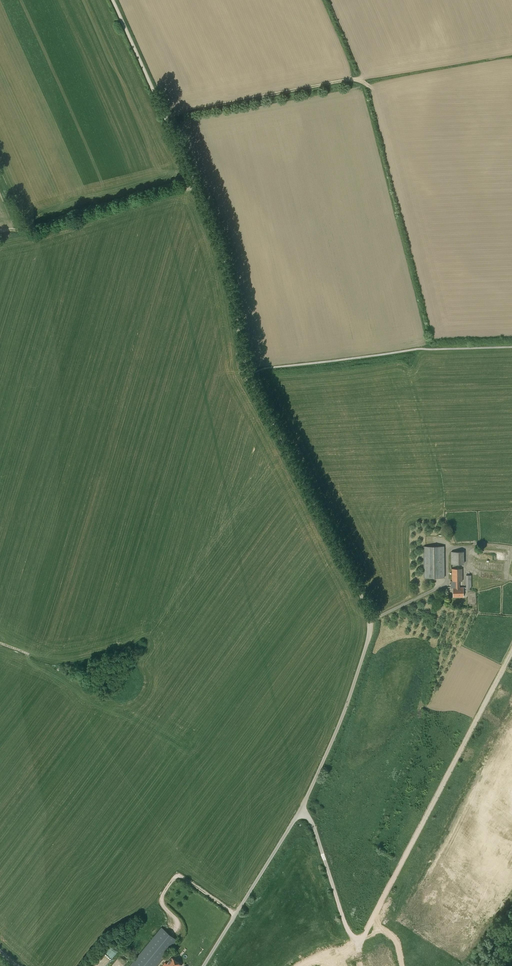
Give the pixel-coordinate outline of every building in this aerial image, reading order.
[(423,546),(424,578),(445,578),(444,546),(423,546)] [(464,551),(451,552),(451,564),(464,564),(464,551)] [(463,597),(463,587),(459,587),(459,581),(462,581),(462,569),(452,569),(452,581),(451,581),(451,588),(453,588),(453,597),(463,597)] [(177,940),(162,927),(130,965),(156,965),(177,940)] [(180,964),(172,958),(167,964),(165,963),(162,965),(178,965),(180,964)]
